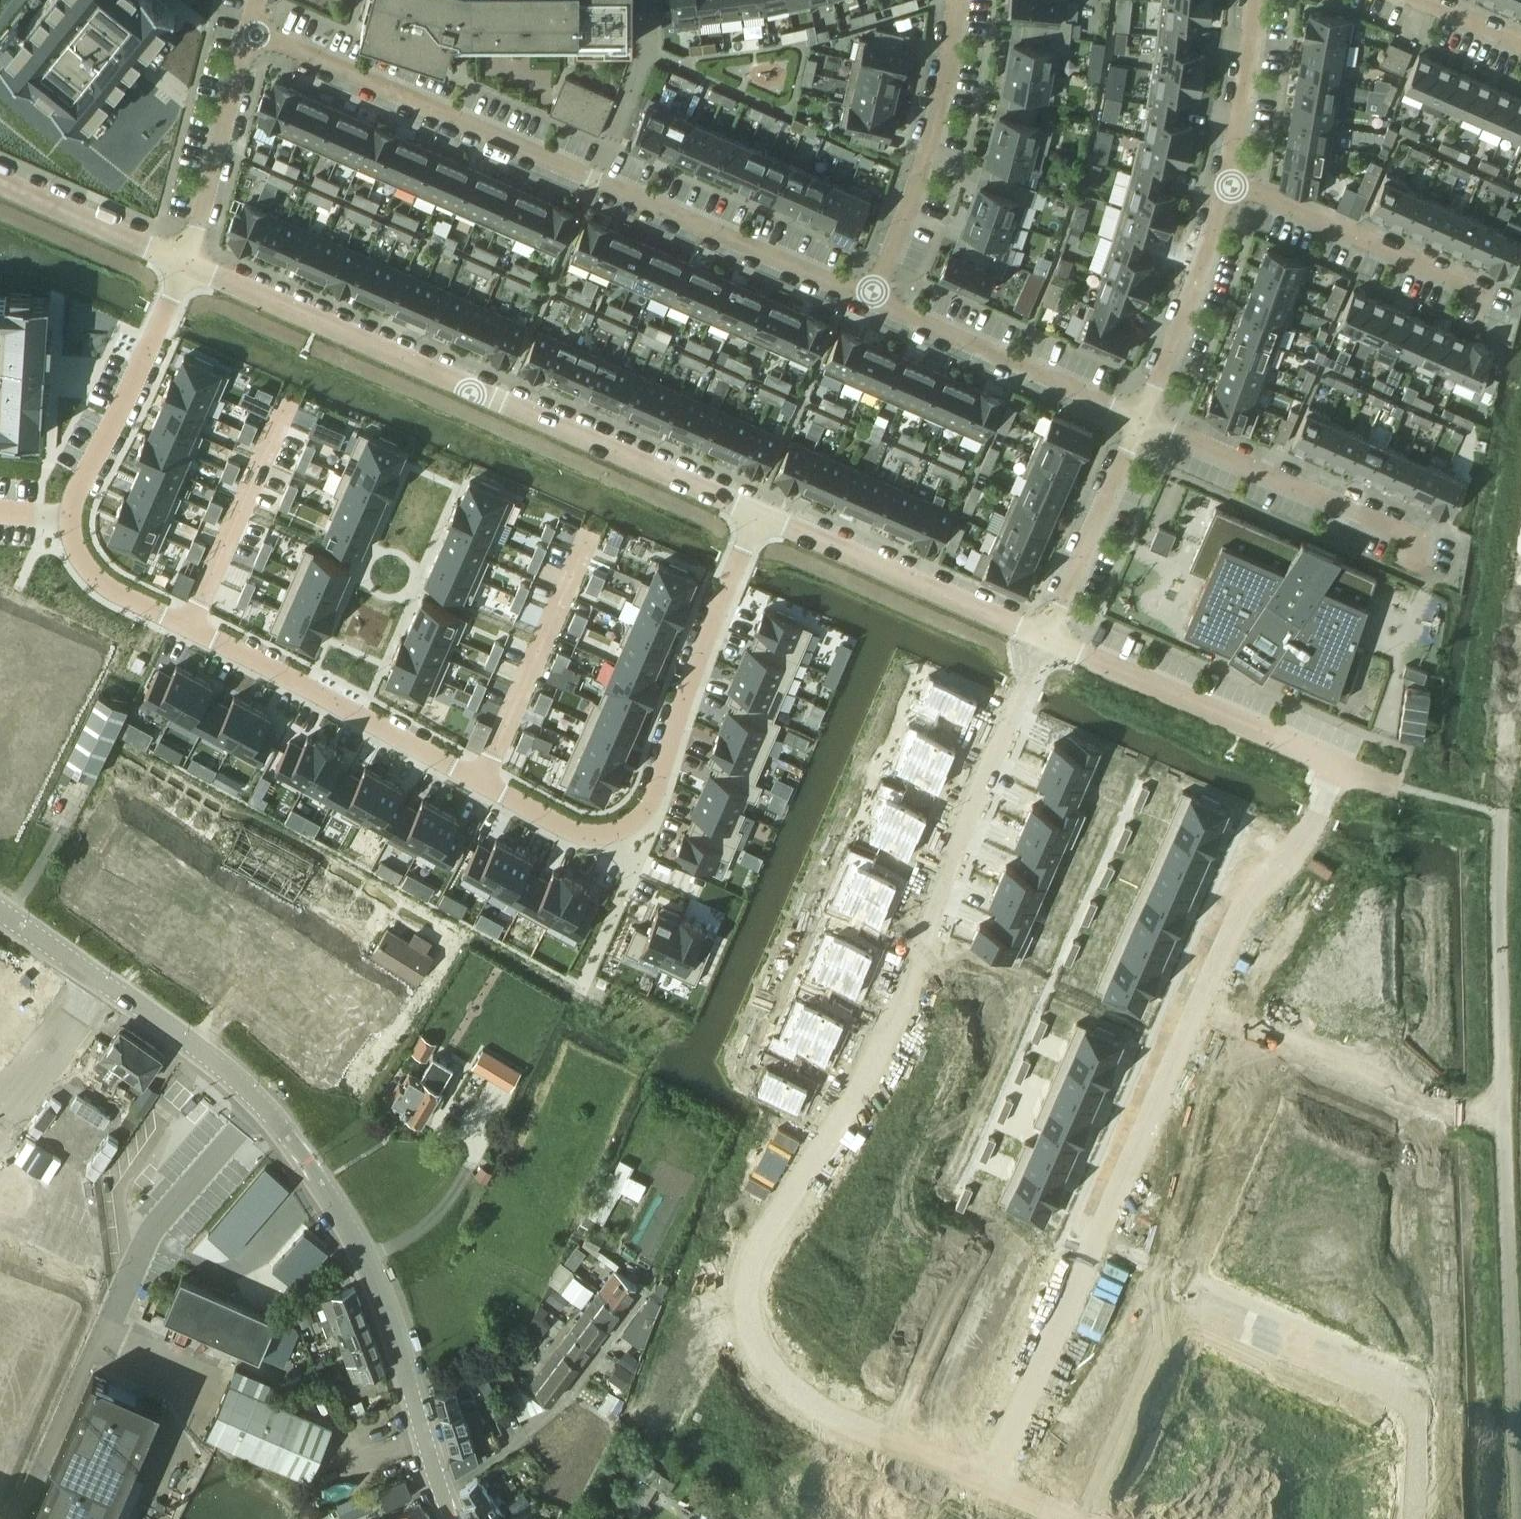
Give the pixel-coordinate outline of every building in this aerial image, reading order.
[(0,56),(34,84),(35,83),(50,96),(85,124),(86,122),(131,66),(125,62),(138,47),(143,51),(174,13),(176,11),(162,0),(45,0),(2,54),(1,54),(0,56)] [(633,0),(369,0),(361,31),(446,58),(455,30),(633,30),(633,0)] [(697,0),(670,0),(671,5),(674,5),(675,10),(676,22),(677,28),(700,25),(700,21),(697,0)] [(721,19),(719,0),(697,0),(700,21),(721,19)] [(721,19),(742,16),(740,0),(719,0),(721,19)] [(766,7),(764,0),(740,0),(742,16),(767,13),(766,7)] [(918,6),(917,0),(906,0),(904,1),(906,10),(918,6)] [(1011,16),(1024,17),(1022,30),(1071,38),(1073,22),(1067,21),(1069,0),(1013,0),(1011,16)] [(1209,18),(1211,5),(1161,0),(1158,34),(1189,39),(1190,25),(1207,27),(1208,18),(1209,18)] [(1501,5),(1520,14),(1520,13),(1520,0),(1504,0),(1501,5)] [(894,13),(906,10),(904,1),(892,4),(894,13)] [(665,24),(676,22),(675,10),(663,12),(665,24)] [(865,22),(877,19),(874,10),(863,13),(865,22)] [(1349,40),(1353,19),(1310,12),(1309,17),(1307,16),(1304,33),(1306,33),(1349,40)] [(854,25),(865,22),(863,13),(851,17),(854,25)] [(808,36),(806,27),(793,30),(795,39),(808,36)] [(900,47),(904,34),(876,28),(873,41),(861,38),(856,59),(856,60),(900,71),(903,72),(908,49),(900,47)] [(817,40),(830,38),(828,29),(815,31),(817,40)] [(795,39),(793,30),(780,32),(782,42),(795,39)] [(1068,56),(1071,38),(1022,30),(1020,43),(1013,42),(1012,52),(1009,52),(1007,65),(1058,74),(1062,55),(1068,56)] [(1346,62),(1349,40),(1306,33),(1303,55),(1346,62)] [(1187,52),(1189,39),(1158,34),(1153,70),(1201,77),(1203,64),(1201,63),(1203,54),(1187,52)] [(746,47),(759,46),(758,36),(745,38),(746,47)] [(733,49),(746,47),(745,38),(732,39),(733,49)] [(716,50),(715,41),(702,43),(703,52),(716,50)] [(703,52),(702,43),(689,44),(690,53),(703,52)] [(1391,68),(1399,48),(1388,43),(1379,64),(1391,68)] [(1402,73),(1411,52),(1399,48),(1391,68),(1402,73)] [(1425,96),(1440,64),(1418,54),(1404,87),(1425,96)] [(1342,83),(1346,62),(1303,55),(1299,76),(1342,83)] [(813,72),(816,60),(807,58),(804,70),(813,72)] [(856,60),(856,59),(854,59),(849,79),(897,92),(900,79),(898,79),(900,71),(856,60)] [(1445,105),(1459,72),(1440,64),(1425,96),(1445,105)] [(1054,100),(1058,74),(1007,65),(1004,78),(1007,79),(1005,89),(1012,90),(1009,104),(1036,110),(1039,97),(1054,100)] [(811,85),(813,72),(804,70),(801,83),(811,85)] [(1200,90),(1201,77),(1153,70),(1147,104),(1153,105),(1178,109),(1181,96),(1197,99),(1198,89),(1200,90)] [(681,85),(684,76),(673,71),(669,79),(681,85)] [(1464,113),(1479,81),(1459,72),(1445,105),(1464,113)] [(599,134),(615,98),(565,76),(549,113),(599,134)] [(692,90),(696,81),(684,76),(681,85),(692,90)] [(1338,105),(1342,83),(1299,76),(1295,98),(1338,105)] [(894,104),(897,92),(849,79),(844,99),(890,111),(892,103),(894,104)] [(278,132),(296,91),(275,81),(270,93),(264,90),(258,105),(263,108),(257,123),(278,132)] [(1484,122),(1498,89),(1479,81),(1464,113),(1484,122)] [(1393,94),(1397,85),(1390,82),(1386,91),(1393,94)] [(720,102),(724,93),(712,88),(708,97),(720,102)] [(1503,130),(1518,98),(1498,89),(1484,122),(1503,130)] [(296,92),(297,91),(296,91),(278,132),(297,141),(315,101),(296,92)] [(1389,103),(1393,94),(1386,91),(1382,100),(1389,103)] [(732,107),(736,98),(724,93),(720,102),(732,107)] [(653,150),(654,147),(669,112),(672,107),(650,97),(633,135),(631,140),(653,150)] [(1335,126),(1338,105),(1295,98),(1292,119),(1335,126)] [(1518,98),(1503,130),(1520,138),(1520,99),(1518,98)] [(894,112),(890,111),(844,99),(843,102),(845,103),(840,123),(854,127),(850,140),(878,146),(881,133),(889,135),(894,112)] [(317,149),(335,109),(315,101),(297,141),(317,149)] [(1033,124),(1036,110),(1009,104),(1006,116),(999,114),(997,124),(994,124),(991,137),(1044,151),(1046,152),(1052,129),(1033,124)] [(760,119),(764,111),(752,105),(748,114),(760,119)] [(1175,122),(1178,109),(1153,105),(1146,139),(1188,148),(1191,135),(1189,135),(1191,126),(1175,122)] [(337,158),(355,118),(335,109),(317,149),(337,158)] [(772,124),(776,116),(764,111),(760,119),(772,124)] [(669,112),(654,147),(662,150),(661,152),(673,157),(689,120),(669,112)] [(802,131),(806,122),(794,117),(790,126),(802,131)] [(357,167),(374,127),(355,118),(337,158),(357,167)] [(1331,148),(1335,126),(1292,119),(1288,141),(1331,148)] [(689,120),(673,157),(684,162),(685,160),(694,164),(709,129),(689,120)] [(814,136),(818,128),(806,122),(802,131),(814,136)] [(1408,135),(1411,128),(1402,124),(1399,131),(1399,132),(1408,135)] [(377,175),(394,135),(374,127),(357,167),(377,175)] [(1397,131),(1397,130),(1388,127),(1382,141),(1391,145),(1397,131)] [(1417,139),(1420,132),(1411,128),(1408,135),(1417,139)] [(709,129),(694,164),(714,172),(729,138),(709,129)] [(396,184),(414,144),(394,135),(377,175),(396,184)] [(991,137),(988,150),(990,150),(988,160),(994,162),(991,174),(1018,182),(1022,169),(1028,171),(1039,174),(1044,151),(991,137)] [(1188,148),(1146,139),(1139,137),(1132,170),(1163,179),(1166,166),(1182,170),(1184,161),(1185,161),(1188,148)] [(729,138),(714,172),(733,181),(749,146),(729,138)] [(843,145),(831,140),(827,149),(839,154),(843,145)] [(1327,169),(1331,148),(1288,141),(1284,162),(1327,169)] [(1447,152),(1451,145),(1442,141),(1438,148),(1447,152)] [(417,193),(434,153),(414,144),(396,184),(417,193)] [(851,159),(855,150),(843,145),(839,154),(851,159)] [(1456,156),(1460,149),(1451,145),(1447,152),(1456,156)] [(749,146),(733,181),(753,190),(768,155),(749,146)] [(1418,157),(1421,150),(1412,146),(1409,153),(1418,157)] [(264,162),(268,154),(257,149),(253,157),(264,162)] [(1427,161),(1430,153),(1421,150),(1418,157),(1427,161)] [(437,201),(454,161),(434,153),(417,193),(437,201)] [(871,168),(874,159),(863,154),(859,163),(871,168)] [(768,155),(753,190),(773,198),(788,164),(768,155)] [(277,157),(273,166),(284,171),(288,162),(277,157)] [(1487,170),(1490,162),(1481,158),(1478,166),(1487,170)] [(456,210),(474,170),(454,161),(437,201),(456,210)] [(1378,174),(1382,165),(1375,161),(1371,171),(1378,174)] [(288,162),(284,171),(297,176),(300,167),(288,162)] [(1324,191),(1327,169),(1284,162),(1281,183),(1324,191)] [(1496,173),(1499,166),(1490,162),(1487,170),(1496,173)] [(1458,174),(1461,167),(1452,163),(1449,170),(1458,174)] [(788,164),(773,198),(793,207),(808,172),(788,164)] [(1467,178),(1470,170),(1461,167),(1458,174),(1467,178)] [(1378,174),(1371,171),(1366,169),(1357,191),(1369,196),(1378,174)] [(476,219),(494,179),(474,170),(456,210),(476,219)] [(1160,192),(1163,179),(1132,170),(1130,179),(1122,205),(1170,219),(1174,206),(1172,206),(1175,197),(1160,192)] [(270,171),(267,180),(278,185),(282,176),(270,171)] [(808,172),(793,207),(800,210),(799,213),(812,218),(828,181),(808,172)] [(316,174),(312,183),(324,188),(328,179),(316,174)] [(1037,189),(1018,182),(991,174),(986,188),(980,185),(977,195),(974,194),(970,207),(1018,224),(1026,203),(1031,205),(1037,189)] [(1405,189),(1408,183),(1386,174),(1370,212),(1390,221),(1404,188),(1405,189)] [(282,176),(278,185),(290,190),(294,182),(282,176)] [(328,179),(324,188),(336,193),(340,185),(328,179)] [(496,227),(513,187),(494,179),(476,219),(496,227)] [(1497,192),(1500,184),(1492,180),(1488,188),(1497,192)] [(828,181),(812,218),(822,223),(823,220),(831,224),(830,227),(831,228),(850,184),(849,184),(846,189),(828,181)] [(850,184),(831,228),(851,237),(856,225),(860,226),(866,212),(863,210),(870,193),(850,184)] [(1506,196),(1509,188),(1500,184),(1497,192),(1506,196)] [(516,236),(533,196),(513,187),(496,227),(516,236)] [(1424,197),(1405,189),(1404,188),(1390,221),(1410,230),(1424,197)] [(310,189),(306,197),(318,202),(322,194),(310,189)] [(356,192),(352,200),(364,205),(367,197),(356,192)] [(322,194),(318,202),(330,208),(333,199),(322,194)] [(536,245),(553,205),(533,196),(516,236),(536,245)] [(367,197),(364,205),(376,211),(379,202),(367,197)] [(1430,238),(1444,205),(1424,197),(1410,230),(1430,238)] [(236,210),(229,226),(234,228),(230,239),(251,248),(266,212),(245,203),(241,213),(236,210)] [(557,254),(574,214),(553,205),(536,245),(557,254)] [(1167,231),(1170,219),(1122,205),(1114,234),(1113,238),(1143,248),(1147,235),(1163,240),(1165,231),(1167,231)] [(1449,247),(1464,214),(1444,205),(1430,238),(1449,247)] [(349,206),(346,214),(357,220),(361,211),(349,206)] [(1011,246),(1018,224),(970,207),(965,219),(968,220),(964,230),(969,232),(965,244),(992,255),(997,241),(1011,246)] [(396,209),(392,218),(403,223),(407,214),(396,209)] [(361,211),(357,220),(369,225),(373,216),(361,211)] [(266,212),(251,248),(251,249),(252,247),(271,256),(286,221),(266,212)] [(407,214),(403,223),(416,228),(419,219),(407,214)] [(1469,255),(1484,223),(1464,214),(1449,247),(1469,255)] [(1488,265),(1503,272),(1503,270),(1510,273),(1520,247),(1520,225),(1509,219),(1507,222),(1504,231),(1489,264),(1488,264),(1488,265)] [(591,269),(608,229),(587,220),(570,260),(591,269)] [(286,221),(271,256),(291,264),(306,230),(286,221)] [(397,237),(401,229),(389,223),(385,232),(397,237)] [(1489,264),(1504,231),(1484,223),(1469,255),(1488,264),(1489,264)] [(409,242),(413,234),(401,229),(397,237),(409,242)] [(432,235),(430,238),(442,243),(446,234),(434,229),(432,235)] [(610,277),(628,237),(608,229),(591,269),(610,277)] [(306,230),(291,264),(310,273),(326,238),(306,230)] [(446,234),(442,243),(454,248),(455,246),(458,239),(446,234)] [(630,286),(648,246),(628,237),(610,277),(630,286)] [(326,238),(310,273),(330,282),(345,247),(326,238)] [(429,241),(427,247),(438,252),(442,243),(430,238),(429,241)] [(1138,261),(1143,248),(1113,238),(1101,271),(1106,273),(1148,288),(1152,275),(1151,275),(1154,266),(1138,261)] [(442,243),(438,252),(450,257),(453,251),(454,248),(442,243)] [(475,244),(471,252),(483,258),(487,249),(475,244)] [(950,252),(940,275),(983,294),(993,272),(1001,276),(1007,261),(992,255),(965,244),(960,257),(950,252)] [(650,295),(667,255),(648,246),(630,286),(650,295)] [(345,247),(330,282),(350,290),(365,255),(345,247)] [(1300,285),(1308,263),(1267,248),(1259,269),(1300,285)] [(487,249),(483,258),(495,263),(499,254),(487,249)] [(365,255),(350,290),(370,299),(385,264),(365,255)] [(670,303),(688,263),(667,255),(650,295),(670,303)] [(469,258),(465,267),(477,272),(480,263),(469,258)] [(515,261),(511,270),(522,275),(526,266),(515,261)] [(480,263),(477,272),(489,277),(493,268),(480,263)] [(690,312),(708,272),(688,263),(670,303),(690,312)] [(385,264),(370,299),(390,308),(405,273),(385,264)] [(526,266),(522,275),(534,280),(538,271),(526,266)] [(1293,305),(1300,285),(1259,269),(1251,289),(1293,305)] [(710,321),(727,281),(708,272),(690,312),(710,321)] [(405,273),(390,308),(410,317),(425,282),(405,273)] [(1144,300),(1148,288),(1106,273),(1095,305),(1118,315),(1123,303),(1139,308),(1142,300),(1144,300)] [(508,275),(505,284),(516,289),(520,280),(508,275)] [(520,280),(516,289),(528,294),(532,286),(520,280)] [(730,329),(747,289),(727,281),(710,321),(730,329)] [(425,282),(410,317),(430,325),(445,290),(425,282)] [(1346,288),(1339,285),(1335,283),(1326,303),(1328,304),(1337,308),(1346,288)] [(570,285),(566,294),(577,299),(581,290),(570,285)] [(749,338),(767,298),(747,289),(730,329),(749,338)] [(1285,326),(1293,305),(1251,289),(1243,310),(1285,326)] [(445,290),(430,325),(449,334),(465,299),(445,290)] [(581,290),(577,299),(589,304),(593,295),(581,290)] [(1357,337),(1374,299),(1353,290),(1336,328),(1357,337)] [(3,433),(4,429),(23,430),(23,434),(42,435),(42,434),(41,434),(41,431),(41,426),(42,410),(43,410),(43,408),(44,397),(41,396),(42,379),(45,380),(46,365),(45,365),(45,364),(45,354),(42,353),(43,336),(46,336),(49,299),(50,299),(50,298),(31,297),(31,299),(12,298),(12,295),(7,295),(7,296),(0,296),(0,433),(3,433)] [(769,347),(787,307),(767,298),(749,338),(769,347)] [(465,299),(449,334),(469,342),(485,308),(465,299)] [(563,299),(559,308),(571,313),(575,304),(563,299)] [(1380,341),(1394,308),(1374,299),(1357,337),(1378,346),(1380,341)] [(609,302),(605,311),(617,316),(621,307),(609,302)] [(1118,315),(1095,305),(1089,303),(1075,336),(1121,356),(1130,334),(1113,327),(1118,315)] [(575,304),(571,313),(583,318),(587,310),(575,304)] [(1333,316),(1337,308),(1328,304),(1324,312),(1333,316)] [(621,307),(617,316),(629,321),(633,313),(621,307)] [(789,355),(807,315),(787,307),(769,347),(789,355)] [(485,308),(469,342),(489,351),(504,316),(485,308)] [(1399,349),(1413,316),(1394,308),(1380,341),(1399,349)] [(1278,346),(1285,326),(1243,310),(1235,330),(1278,346)] [(810,364),(827,324),(807,315),(789,355),(810,364)] [(504,316),(489,351),(510,360),(525,325),(504,316)] [(603,316),(599,325),(611,330),(615,322),(603,316)] [(1419,358),(1433,325),(1420,319),(1413,316),(1399,349),(1406,352),(1419,358)] [(615,322),(611,330),(623,336),(627,327),(615,322)] [(656,336),(659,328),(648,323),(645,328),(644,331),(656,336)] [(1438,366),(1453,334),(1448,332),(1446,331),(1433,325),(1419,358),(1432,363),(1438,366)] [(1324,340),(1328,331),(1321,327),(1316,336),(1324,340)] [(669,339),(671,333),(659,328),(656,336),(667,342),(669,339)] [(844,379),(862,339),(841,330),(823,370),(844,379)] [(1270,367),(1278,346),(1235,330),(1228,350),(1270,367)] [(544,375),(559,340),(538,331),(523,366),(544,375)] [(652,345),(656,336),(644,331),(643,334),(640,340),(652,345)] [(1453,334),(1438,366),(1454,373),(1457,375),(1471,342),(1453,334)] [(666,344),(667,342),(656,336),(652,345),(664,350),(666,344)] [(697,351),(701,342),(689,337),(685,346),(697,351)] [(864,388),(881,348),(862,339),(844,379),(864,388)] [(564,384),(579,349),(559,340),(544,375),(564,384)] [(1487,348),(1488,347),(1472,340),(1471,342),(1457,375),(1455,380),(1481,391),(1488,375),(1484,373),(1493,351),(1487,348)] [(709,356),(713,347),(701,342),(697,351),(709,356)] [(884,397),(901,357),(881,348),(864,388),(884,397)] [(584,392),(599,357),(579,349),(564,384),(584,392)] [(1321,362),(1326,353),(1318,349),(1314,359),(1320,361),(1321,362)] [(1263,387),(1270,367),(1228,350),(1220,371),(1263,387)] [(690,365),(694,357),(682,351),(679,360),(690,365)] [(728,354),(725,363),(736,368),(740,359),(728,354)] [(172,373),(171,374),(220,395),(221,394),(229,375),(211,367),(212,363),(196,355),(194,359),(184,355),(176,375),(172,373)] [(604,401),(619,366),(599,357),(584,392),(604,401)] [(702,370),(706,362),(694,357),(690,365),(702,370)] [(903,405),(921,365),(901,357),(884,397),(903,405)] [(740,359),(736,368),(748,374),(752,365),(740,359)] [(1342,371),(1345,364),(1336,360),(1333,367),(1342,371)] [(1351,375),(1354,368),(1345,364),(1342,371),(1351,375)] [(923,414),(941,374),(921,365),(903,405),(923,414)] [(624,410),(639,375),(619,366),(604,401),(624,410)] [(730,382),(734,374),(722,369),(718,377),(730,382)] [(1311,381),(1315,372),(1308,369),(1304,378),(1311,381)] [(1256,405),(1263,387),(1220,371),(1212,391),(1259,409),(1260,407),(1256,405)] [(776,386),(780,377),(768,372),(764,380),(776,386)] [(171,374),(163,394),(207,413),(215,394),(220,396),(220,395),(171,374)] [(742,388),(746,379),(734,374),(730,382),(742,388)] [(943,423),(961,383),(941,374),(923,414),(943,423)] [(644,419),(659,384),(639,375),(624,410),(644,419)] [(1383,385),(1385,380),(1376,376),(1373,384),(1374,385),(1382,388),(1383,385)] [(788,391),(792,382),(780,377),(776,386),(788,391)] [(1342,385),(1344,381),(1335,377),(1332,384),(1335,385),(1341,388),(1342,385)] [(1310,385),(1311,381),(1304,378),(1301,385),(1300,387),(1307,390),(1310,385)] [(1394,385),(1394,384),(1385,380),(1383,385),(1382,388),(1391,392),(1394,385)] [(1353,385),(1353,384),(1344,381),(1342,385),(1341,388),(1350,392),(1353,385)] [(963,431),(980,391),(961,383),(943,423),(963,431)] [(663,427),(679,392),(659,384),(644,419),(663,427)] [(770,400),(773,391),(762,386),(758,395),(770,400)] [(259,387),(255,397),(267,402),(272,393),(259,387)] [(782,405),(786,396),(773,391),(770,400),(782,405)] [(984,440),(1001,400),(980,391),(963,431),(984,440)] [(1250,434),(1259,409),(1212,391),(1206,407),(1209,408),(1207,413),(1228,421),(1227,426),(1250,434)] [(683,436),(698,401),(679,392),(663,427),(683,436)] [(166,397),(158,415),(203,435),(203,434),(199,432),(199,431),(207,413),(163,394),(162,395),(166,397)] [(1381,405),(1384,398),(1375,394),(1371,401),(1381,405)] [(1421,406),(1425,398),(1416,394),(1412,402),(1421,406)] [(831,410),(835,401),(823,396),(819,404),(831,410)] [(1390,409),(1393,402),(1384,398),(1381,405),(1390,409)] [(1431,410),(1434,402),(1425,398),(1421,406),(1431,410)] [(703,444),(718,410),(698,401),(683,436),(703,444)] [(843,415),(847,406),(835,401),(831,410),(843,415)] [(1011,421),(1016,409),(1008,405),(1003,417),(1011,421)] [(1328,421),(1330,415),(1309,406),(1292,444),(1312,453),(1327,420),(1328,421)] [(1294,421),(1298,412),(1291,408),(1286,418),(1294,421)] [(723,453),(738,418),(718,410),(703,444),(723,453)] [(825,424),(829,415),(817,410),(813,419),(825,424)] [(1420,422),(1424,415),(1414,411),(1411,418),(1420,422)] [(1461,423),(1464,415),(1455,412),(1452,419),(1461,423)] [(146,433),(145,434),(194,455),(195,453),(203,435),(158,415),(150,434),(146,433)] [(837,429),(841,420),(829,415),(825,424),(837,429)] [(1040,434),(1084,453),(1093,432),(1052,415),(1044,434),(1040,433),(1040,434)] [(1430,426),(1433,419),(1424,415),(1420,422),(1430,426)] [(1471,427),(1474,419),(1464,415),(1461,423),(1471,427)] [(869,430),(873,421),(862,416),(859,422),(858,425),(869,430)] [(1294,421),(1286,418),(1282,416),(1273,438),(1285,443),(1294,421)] [(1006,433),(1011,421),(1003,417),(997,429),(1006,433)] [(743,462),(758,427),(738,418),(723,453),(743,462)] [(245,420),(242,428),(254,434),(258,425),(245,420)] [(1347,429),(1328,421),(1327,420),(1312,453),(1332,462),(1347,429)] [(883,432),(885,427),(873,421),(869,430),(882,435),(883,432)] [(316,422),(310,434),(324,440),(329,428),(316,422)] [(865,438),(869,430),(858,425),(857,427),(854,433),(865,438)] [(764,471),(779,436),(758,427),(743,462),(764,471)] [(242,428),(238,437),(250,443),(254,434),(242,428)] [(1352,471),(1366,438),(1347,429),(1332,462),(1352,471)] [(1460,440),(1463,432),(1454,429),(1451,436),(1460,440)] [(880,438),(882,435),(869,430),(865,438),(878,444),(880,438)] [(910,444),(914,435),(902,430),(899,439),(910,444)] [(360,432),(351,452),(399,474),(400,473),(396,471),(404,451),(395,447),(396,443),(380,436),(378,440),(360,432)] [(145,434),(137,453),(181,473),(189,454),(194,456),(194,455),(145,434)] [(1084,453),(1040,434),(1031,454),(1074,472),(1079,461),(1077,460),(1080,452),(1083,454),(1084,453)] [(922,449),(926,441),(914,435),(910,444),(922,449)] [(1372,479),(1386,446),(1366,438),(1352,471),(1372,479)] [(307,442),(301,455),(310,458),(316,446),(307,442)] [(798,486),(813,451),(792,442),(777,477),(798,486)] [(904,458),(908,450),(896,445),(892,453),(904,458)] [(990,445),(985,457),(994,461),(999,449),(990,445)] [(1392,488),(1406,455),(1386,446),(1372,479),(1392,488)] [(950,461),(954,453),(942,448),(938,456),(950,461)] [(916,464),(920,455),(908,450),(904,458),(916,464)] [(817,494),(833,460),(813,451),(798,486),(817,494)] [(351,452),(342,472),(391,493),(399,474),(351,452)] [(137,453),(136,454),(145,458),(137,477),(181,496),(182,495),(173,492),(180,474),(181,473),(137,453)] [(962,467),(966,458),(954,453),(950,461),(962,467)] [(1074,472),(1031,454),(1023,473),(1063,491),(1067,483),(1069,484),(1074,472)] [(301,455),(296,467),(305,471),(310,458),(301,455)] [(1412,497),(1426,464),(1406,455),(1392,488),(1412,497)] [(985,457),(980,469),(989,473),(994,461),(985,457)] [(228,459),(224,468),(237,473),(241,465),(228,459)] [(837,503),(852,468),(833,460),(817,494),(837,503)] [(943,476),(947,467),(936,462),(932,471),(943,476)] [(1431,507),(1446,472),(1426,464),(1412,497),(1430,505),(1429,506),(1431,507)] [(956,481),(959,472),(947,467),(943,476),(956,481)] [(224,468),(220,477),(233,482),(237,473),(224,468)] [(857,512),(872,477),(852,468),(837,503),(857,512)] [(336,486),(333,492),(378,511),(386,493),(390,494),(391,493),(342,472),(336,486)] [(1452,514),(1466,481),(1446,472),(1431,507),(1445,513),(1446,511),(1452,514)] [(1063,491),(1023,473),(1022,474),(1028,477),(1020,495),(1014,492),(1014,493),(1057,512),(1062,500),(1059,499),(1063,491)] [(124,494),(124,495),(172,516),(181,496),(137,477),(128,496),(124,494)] [(877,520),(892,486),(872,477),(857,512),(877,520)] [(458,498),(457,499),(506,520),(506,519),(514,502),(515,500),(496,492),(498,487),(482,480),(480,484),(470,480),(462,500),(458,498)] [(289,482),(284,494),(293,498),(298,486),(289,482)] [(973,485),(968,497),(976,500),(982,488),(973,485)] [(897,529),(912,494),(892,486),(877,520),(897,529)] [(337,495),(329,514),(369,531),(378,511),(333,492),(333,493),(337,495)] [(941,507),(945,497),(936,493),(932,503),(916,538),(937,547),(953,512),(941,507)] [(1057,512),(1014,493),(1005,513),(1046,531),(1049,522),(1051,523),(1057,512)] [(284,494),(279,506),(288,510),(293,498),(284,494)] [(916,538),(932,503),(912,494),(897,529),(916,538)] [(124,495),(115,515),(164,536),(169,524),(172,516),(124,495)] [(968,497),(963,508),(971,512),(976,500),(968,497)] [(211,499),(207,508),(219,513),(223,504),(211,499)] [(457,499),(449,519),(493,538),(501,519),(505,521),(506,520),(457,499)] [(1376,578),(1345,564),(1338,561),(1341,556),(1302,539),(1299,544),(1215,507),(1189,567),(1207,575),(1184,628),(1230,649),(1228,652),(1262,674),(1271,660),(1340,697),(1346,699),(1364,648),(1353,645),(1376,578)] [(207,508),(203,516),(215,522),(219,513),(207,508)] [(1046,531),(1005,513),(997,533),(1039,551),(1044,540),(1042,539),(1046,531)] [(333,517),(325,536),(360,552),(369,531),(329,514),(329,515),(333,517)] [(119,517),(110,537),(120,541),(118,545),(135,553),(136,549),(155,557),(164,536),(115,515),(115,516),(119,517)] [(452,522),(444,540),(489,560),(489,559),(485,557),(491,543),(493,538),(449,519),(448,520),(452,522)] [(546,523),(541,536),(550,540),(555,527),(546,523)] [(956,524),(951,536),(959,540),(964,528),(956,524)] [(1167,554),(1176,534),(1158,527),(1150,547),(1167,554)] [(1039,551),(997,533),(988,552),(982,549),(982,550),(1032,572),(1032,571),(1029,569),(1032,562),(1034,563),(1039,551)] [(951,536),(946,548),(954,552),(959,540),(951,536)] [(194,538),(190,547),(202,553),(206,544),(194,538)] [(264,540),(259,552),(268,556),(273,544),(264,540)] [(444,540),(435,560),(480,580),(489,560),(444,540)] [(607,540),(603,549),(615,554),(619,545),(607,540)] [(538,543),(533,555),(541,559),(547,547),(538,543)] [(190,547),(186,556),(198,561),(202,553),(190,547)] [(303,551),(296,568),(340,588),(349,567),(305,547),(303,551)] [(982,550),(973,570),(1023,592),(1032,572),(982,550)] [(259,552),(253,564),(263,568),(268,556),(259,552)] [(533,555),(527,568),(536,572),(541,559),(533,555)] [(435,560),(426,581),(471,600),(480,580),(435,560)] [(642,578),(641,579),(690,601),(690,600),(686,598),(695,578),(685,574),(687,570),(670,563),(669,567),(659,562),(650,582),(642,578)] [(296,568),(287,588),(336,609),(336,608),(332,607),(340,588),(296,568)] [(593,571),(589,580),(601,586),(605,577),(593,571)] [(247,579),(242,592),(251,596),(256,583),(247,579)] [(641,579),(633,599),(681,620),(690,601),(641,579)] [(589,580),(585,589),(590,591),(598,595),(601,586),(589,580)] [(521,583),(515,595),(524,599),(529,587),(521,583)] [(287,588),(279,608),(327,629),(336,609),(287,588)] [(242,592),(236,604),(245,608),(251,596),(242,592)] [(515,595),(510,607),(519,611),(524,599),(515,595)] [(423,599),(414,620),(458,639),(467,619),(467,618),(423,599)] [(633,599),(632,600),(642,604),(633,623),(669,638),(677,619),(681,621),(681,620),(633,599)] [(276,614),(270,628),(288,637),(286,641),(303,648),(304,644),(314,648),(323,628),(327,630),(327,629),(279,608),(276,614)] [(764,609),(755,631),(759,633),(755,641),(800,661),(813,630),(793,621),(794,617),(778,610),(776,614),(766,609),(764,609)] [(576,611),(572,620),(584,625),(588,616),(576,611)] [(401,637),(401,638),(450,659),(450,658),(441,654),(446,644),(449,636),(458,640),(458,639),(414,620),(405,639),(401,637)] [(572,620),(568,629),(580,634),(584,625),(572,620)] [(633,623),(625,643),(660,658),(669,638),(633,623)] [(401,638),(392,658),(441,679),(450,659),(401,638)] [(495,641),(490,653),(499,657),(504,645),(495,641)] [(748,648),(739,669),(787,690),(800,661),(755,641),(751,649),(748,648)] [(625,643),(616,662),(660,682),(660,681),(652,677),(660,658),(625,643)] [(558,651),(554,659),(567,665),(571,656),(558,651)] [(490,653),(485,665),(494,669),(499,657),(490,653)] [(396,660),(387,680),(397,684),(395,688),(412,695),(413,691),(423,696),(432,699),(439,683),(441,679),(392,658),(396,660)] [(551,668),(563,674),(567,665),(554,659),(551,668)] [(616,662),(607,682),(651,702),(660,682),(616,662)] [(159,669),(145,695),(175,711),(195,674),(177,665),(171,675),(159,669)] [(1424,681),(1427,672),(1406,665),(1403,675),(1424,681)] [(739,669),(729,690),(733,692),(729,700),(780,723),(781,722),(774,719),(787,690),(739,669)] [(195,674),(175,711),(203,727),(218,701),(207,695),(213,684),(195,674)] [(915,696),(909,709),(936,720),(941,708),(968,720),(979,697),(928,675),(918,697),(915,696)] [(478,680),(473,693),(482,696),(487,684),(478,680)] [(594,699),(594,700),(639,720),(647,701),(651,703),(651,702),(607,682),(599,701),(594,699)] [(1423,740),(1430,692),(1406,688),(1399,736),(1423,740)] [(541,690),(537,699),(550,704),(553,696),(541,690)] [(99,692),(64,764),(93,778),(127,706),(99,692)] [(473,693),(467,705),(476,709),(482,696),(473,693)] [(218,701),(203,727),(232,743),(252,706),(234,696),(228,707),(218,701)] [(537,699),(533,708),(546,713),(550,704),(537,699)] [(594,700),(585,720),(630,739),(639,720),(594,700)] [(720,730),(719,731),(767,752),(780,723),(729,700),(729,701),(736,704),(733,712),(729,710),(720,731),(720,730)] [(252,706),(232,743),(262,759),(276,733),(264,727),(270,715),(252,706)] [(908,727),(899,747),(948,768),(949,767),(948,767),(956,747),(930,735),(934,725),(911,715),(906,726),(908,727)] [(585,720),(577,740),(625,761),(626,760),(622,758),(630,739),(585,720)] [(788,728),(783,739),(805,749),(810,738),(788,728)] [(524,730),(520,739),(532,744),(536,735),(524,730)] [(719,731),(710,752),(714,754),(711,763),(762,785),(763,785),(755,781),(767,752),(719,731)] [(1054,744),(1046,762),(1089,780),(1103,748),(1094,745),(1071,735),(1066,747),(1055,742),(1054,744)] [(290,741),(276,767),(305,783),(328,742),(317,736),(315,740),(308,736),(302,747),(290,741)] [(520,739),(516,747),(528,753),(532,744),(520,739)] [(577,740),(568,759),(616,781),(625,761),(577,740)] [(328,742),(305,783),(334,798),(349,772),(338,766),(344,755),(337,752),(339,748),(328,742)] [(885,764),(880,776),(907,788),(911,777),(939,789),(948,768),(899,747),(891,767),(885,764)] [(568,759),(559,780),(577,788),(575,792),(592,799),(594,795),(603,800),(612,780),(616,782),(616,781),(568,759)] [(1046,762),(1038,779),(1050,784),(1044,796),(1049,798),(1076,810),(1077,809),(1089,780),(1046,762)] [(711,773),(701,794),(744,813),(745,812),(740,810),(746,796),(756,800),(762,785),(711,763),(710,764),(718,767),(714,774),(711,773)] [(349,772),(334,798),(345,804),(341,813),(358,823),(385,773),(375,767),(372,771),(366,767),(360,778),(349,772)] [(385,773),(358,823),(359,823),(361,819),(389,834),(386,838),(387,838),(406,804),(395,798),(401,787),(394,783),(397,779),(385,773)] [(97,775),(81,809),(89,814),(84,823),(90,827),(87,832),(101,841),(123,805),(102,792),(108,782),(97,775)] [(879,795),(870,815),(919,836),(928,815),(900,803),(905,792),(881,782),(876,794),(879,795)] [(1142,785),(1137,795),(1145,799),(1150,788),(1142,785)] [(1182,790),(1173,811),(1220,831),(1218,830),(1219,829),(1222,821),(1227,810),(1223,808),(1219,806),(1221,801),(1211,797),(1202,792),(1199,798),(1182,790)] [(701,794),(692,815),(696,817),(692,825),(736,845),(743,830),(738,828),(744,813),(701,794)] [(1137,795),(1133,806),(1140,809),(1145,799),(1137,795)] [(1033,804),(1024,822),(1072,843),(1086,812),(1077,809),(1076,810),(1049,798),(1044,809),(1033,804)] [(406,804),(387,838),(416,854),(443,805),(432,799),(430,802),(423,799),(417,810),(406,804)] [(123,805),(101,841),(116,849),(119,844),(125,848),(130,838),(139,844),(152,822),(123,805)] [(443,805),(416,854),(417,854),(419,850),(448,866),(465,836),(453,829),(459,818),(452,814),(454,811),(443,805)] [(1173,811),(1165,831),(1211,851),(1220,831),(1173,811)] [(859,833),(854,845),(877,855),(882,845),(909,856),(917,836),(918,837),(919,836),(870,815),(870,816),(877,819),(869,838),(859,833)] [(160,848),(144,870),(168,887),(199,844),(165,820),(151,841),(160,848)] [(1024,822),(1016,841),(1028,846),(1027,848),(1022,858),(1050,870),(1061,875),(1075,844),(1072,843),(1024,822)] [(1125,824),(1120,835),(1128,838),(1132,827),(1125,824)] [(684,832),(675,854),(686,859),(684,863),(701,871),(703,867),(714,871),(721,856),(729,860),(736,845),(692,825),(689,834),(684,832)] [(1165,831),(1156,851),(1201,870),(1204,862),(1209,851),(1211,852),(1211,851),(1165,831)] [(1120,835),(1115,846),(1123,849),(1128,838),(1120,835)] [(479,843),(462,874),(492,890),(516,845),(505,839),(503,842),(496,839),(490,850),(479,843)] [(516,845),(492,890),(520,905),(517,909),(518,910),(537,875),(526,869),(532,858),(525,854),(527,851),(516,845)] [(849,863),(841,882),(889,904),(890,902),(889,902),(898,882),(871,870),(875,860),(848,848),(843,861),(849,863)] [(1156,851),(1147,870),(1192,890),(1197,878),(1201,870),(1156,851)] [(205,880),(193,897),(213,911),(240,874),(212,854),(197,875),(205,880)] [(1006,864),(998,883),(1037,900),(1037,899),(1043,886),(1050,870),(1022,858),(1018,869),(1006,864)] [(1108,864),(1103,875),(1110,878),(1115,867),(1108,864)] [(537,875),(518,910),(547,925),(574,876),(563,870),(561,874),(554,870),(548,881),(537,875)] [(1147,870),(1139,890),(1185,911),(1186,910),(1184,909),(1184,908),(1188,900),(1192,890),(1147,870)] [(240,874),(213,911),(232,925),(244,909),(252,914),(267,894),(240,874)] [(1103,875),(1098,885),(1105,889),(1110,878),(1103,875)] [(548,926),(547,928),(575,943),(581,933),(582,933),(596,907),(584,901),(590,890),(583,886),(585,882),(574,876),(547,925),(548,926)] [(830,901),(825,913),(848,923),(852,912),(880,924),(889,904),(841,882),(832,902),(830,901)] [(998,883),(990,901),(1001,906),(997,918),(1033,933),(1033,932),(1029,931),(1033,920),(1042,901),(1037,899),(1037,900),(998,883)] [(1139,890),(1130,910),(1177,930),(1185,911),(1139,890)] [(270,927),(254,950),(277,966),(308,924),(275,900),(260,920),(270,927)] [(1090,903),(1086,914),(1093,917),(1098,907),(1090,903)] [(636,927),(625,951),(639,958),(643,949),(663,958),(659,967),(660,967),(681,920),(678,918),(679,914),(663,906),(661,911),(658,910),(648,932),(636,927)] [(1130,910),(1121,930),(1166,949),(1170,941),(1174,930),(1176,931),(1177,930),(1130,910)] [(1086,914),(1081,925),(1088,928),(1093,917),(1086,914)] [(681,920),(660,967),(695,982),(716,935),(704,930),(706,925),(683,915),(681,920)] [(980,924),(972,944),(1019,964),(1033,933),(997,918),(992,929),(980,924)] [(825,932),(817,952),(865,973),(866,972),(865,972),(873,952),(847,940),(851,929),(828,919),(823,931),(825,932)] [(409,942),(387,929),(372,954),(417,981),(432,956),(425,952),(430,943),(414,933),(409,942)] [(1121,930),(1113,950),(1159,970),(1160,969),(1158,968),(1162,958),(1166,949),(1121,930)] [(315,960),(303,976),(322,990),(349,954),(322,934),(307,954),(315,960)] [(475,934),(469,943),(480,950),(486,940),(475,934)] [(486,940),(480,950),(491,956),(497,946),(486,940)] [(1073,943),(1068,954),(1076,957),(1080,946),(1073,943)] [(497,946),(491,956),(502,962),(508,952),(497,946)] [(1113,950),(1104,969),(1151,990),(1159,970),(1113,950)] [(508,952),(502,962),(510,967),(516,956),(508,952)] [(806,971),(801,982),(824,992),(828,982),(856,994),(865,973),(817,952),(808,972),(806,971)] [(349,954),(322,990),(342,1005),(354,988),(362,994),(377,973),(349,954)] [(1068,954),(1064,965),(1071,968),(1076,957),(1068,954)] [(516,956),(510,967),(519,972),(525,961),(516,956)] [(525,961),(519,972),(527,977),(534,966),(525,961)] [(534,966),(527,977),(536,982),(543,971),(534,966)] [(1104,969),(1095,990),(1140,1010),(1145,999),(1148,991),(1148,990),(1150,991),(1151,990),(1104,969)] [(543,971),(536,982),(545,987),(552,976),(543,971)] [(552,976),(545,987),(553,992),(560,980),(552,976)] [(560,980),(553,992),(562,997),(569,985),(560,980)] [(569,985),(562,997),(572,1003),(578,990),(569,985)] [(796,1000),(787,1019),(836,1041),(845,1020),(817,1008),(822,997),(799,987),(794,999),(796,1000)] [(949,1014),(940,1033),(952,1038),(948,1047),(947,1047),(946,1049),(974,1061),(987,1031),(949,1014)] [(1041,1017),(1036,1028),(1043,1031),(1048,1021),(1041,1017)] [(773,1036),(768,1048),(794,1060),(799,1049),(826,1061),(835,1041),(835,1042),(836,1041),(787,1019),(779,1038),(773,1036)] [(1077,1022),(1068,1042),(1115,1063),(1115,1062),(1113,1061),(1113,1060),(1117,1052),(1122,1041),(1113,1037),(1112,1037),(1114,1033),(1097,1025),(1095,1030),(1094,1029),(1077,1022)] [(1036,1028),(1031,1039),(1038,1042),(1043,1031),(1036,1028)] [(435,1043),(421,1035),(412,1051),(426,1059),(435,1043)] [(1068,1042),(1059,1062),(1106,1082),(1115,1063),(1068,1042)] [(491,1074),(499,1058),(482,1048),(474,1064),(491,1074)] [(930,1056),(922,1075),(961,1091),(974,1061),(946,1049),(945,1052),(946,1052),(942,1061),(930,1056)] [(766,1068),(757,1090),(799,1109),(809,1086),(782,1074),(787,1062),(764,1052),(758,1065),(766,1068)] [(453,1067),(434,1055),(421,1077),(409,1070),(403,1081),(400,1079),(388,1098),(403,1107),(402,1109),(408,1112),(409,1116),(409,1117),(415,1121),(416,1120),(419,1119),(421,1120),(433,1101),(436,1103),(439,1102),(442,1097),(441,1093),(439,1091),(453,1067)] [(1023,1057),(1019,1068),(1026,1071),(1031,1060),(1023,1057)] [(1059,1062),(1051,1082),(1095,1101),(1099,1093),(1104,1082),(1106,1083),(1106,1082),(1059,1062)] [(1019,1068),(1014,1079),(1021,1082),(1026,1071),(1019,1068)] [(922,1075),(914,1093),(925,1098),(921,1108),(921,1107),(920,1110),(948,1122),(961,1091),(922,1075)] [(1051,1082),(1042,1102),(1089,1122),(1089,1121),(1087,1120),(1092,1110),(1095,1101),(1051,1082)] [(1006,1096),(1001,1107),(1009,1111),(1013,1100),(1006,1096)] [(1042,1102),(1033,1121),(1080,1142),(1085,1131),(1089,1122),(1042,1102)] [(1001,1107),(997,1118),(1004,1121),(1009,1111),(1001,1107)] [(904,1116),(896,1135),(935,1152),(948,1122),(920,1110),(919,1112),(920,1112),(916,1121),(904,1116)] [(1025,1140),(1025,1141),(1069,1161),(1073,1152),(1078,1142),(1080,1143),(1080,1142),(1033,1121),(1033,1122),(1042,1126),(1038,1134),(1034,1144),(1025,1140)] [(989,1136),(984,1147),(991,1150),(996,1139),(989,1136)] [(1025,1141),(1016,1161),(1063,1181),(1061,1180),(1066,1169),(1069,1161),(1025,1141)] [(984,1147),(979,1158),(987,1161),(991,1150),(984,1147)] [(1016,1161),(1007,1181),(1054,1201),(1063,1181),(1016,1161)] [(266,1167),(256,1178),(280,1198),(290,1187),(266,1167)] [(256,1178),(247,1189),(270,1209),(280,1198),(256,1178)] [(1007,1181),(998,1201),(1043,1221),(1048,1210),(1051,1202),(1052,1201),(1054,1202),(1054,1201),(1007,1181)] [(247,1189),(237,1200),(261,1221),(270,1209),(247,1189)] [(965,1189),(961,1200),(968,1203),(973,1193),(965,1189)] [(237,1200),(228,1211),(251,1232),(261,1221),(237,1200)] [(961,1200),(956,1211),(963,1214),(968,1203),(961,1200)] [(228,1211),(218,1222),(242,1243),(251,1232),(228,1211)] [(218,1222),(208,1233),(232,1254),(242,1243),(218,1222)] [(814,1250),(814,1251),(855,1269),(855,1268),(854,1268),(862,1248),(873,1253),(878,1240),(873,1238),(873,1237),(871,1237),(861,1232),(856,1243),(824,1230),(815,1251),(814,1250)] [(304,1231),(296,1240),(320,1260),(328,1251),(304,1231)] [(999,1233),(990,1254),(1028,1271),(1029,1270),(1027,1269),(1035,1249),(999,1233)] [(296,1240),(288,1249),(312,1269),(320,1260),(296,1240)] [(288,1249),(281,1258),(304,1279),(312,1269),(288,1249)] [(281,1258),(273,1267),(297,1288),(304,1279),(281,1258)] [(615,1270),(600,1290),(622,1306),(637,1287),(615,1270)] [(276,1317),(182,1276),(166,1314),(260,1355),(276,1317)] [(334,1295),(321,1300),(328,1316),(360,1304),(354,1287),(334,1295)] [(622,1306),(600,1290),(586,1309),(608,1325),(622,1306)] [(328,1316),(318,1320),(320,1326),(322,1325),(327,1337),(334,1334),(334,1333),(367,1321),(360,1304),(328,1316)] [(608,1325),(586,1309),(572,1328),(594,1344),(608,1325)] [(367,1321),(334,1333),(334,1334),(340,1350),(373,1337),(367,1321)] [(594,1344),(572,1328),(558,1347),(579,1363),(594,1344)] [(541,1339),(532,1332),(520,1348),(529,1355),(541,1339)] [(373,1337),(340,1350),(347,1367),(380,1354),(373,1337)] [(565,1382),(579,1363),(558,1347),(544,1366),(565,1382)] [(947,1353),(939,1373),(976,1390),(977,1389),(975,1388),(983,1369),(947,1353)] [(380,1354),(347,1367),(353,1383),(366,1379),(385,1371),(386,1371),(386,1370),(380,1354)] [(565,1382),(544,1366),(529,1385),(551,1401),(565,1382)] [(510,1368),(499,1374),(508,1395),(520,1389),(510,1368)] [(939,1373),(930,1393),(968,1409),(976,1390),(939,1373)] [(29,1518),(107,1518),(158,1402),(102,1378),(94,1374),(29,1518)] [(229,1381),(207,1434),(310,1479),(333,1426),(229,1381)] [(435,1393),(442,1417),(476,1406),(476,1405),(474,1398),(458,1402),(455,1389),(435,1393)] [(508,1416),(496,1394),(485,1399),(496,1422),(508,1416)] [(476,1406),(442,1417),(453,1453),(454,1452),(456,1458),(450,1459),(456,1477),(477,1464),(479,1462),(475,1446),(465,1418),(482,1414),(476,1406)] [(405,1477),(378,1488),(379,1489),(385,1504),(411,1494),(405,1477)] [(494,1514),(500,1510),(478,1478),(460,1491),(468,1503),(464,1507),(472,1518),(485,1518),(493,1513),(494,1514)] [(891,1518),(917,1518),(928,1493),(906,1483),(891,1518)] [(428,1515),(420,1502),(393,1518),(422,1518),(428,1515)] [(970,1516),(969,1517),(948,1508),(943,1518),(969,1518),(970,1516)] [(573,1518),(589,1518),(590,1516),(578,1510),(573,1518)]
